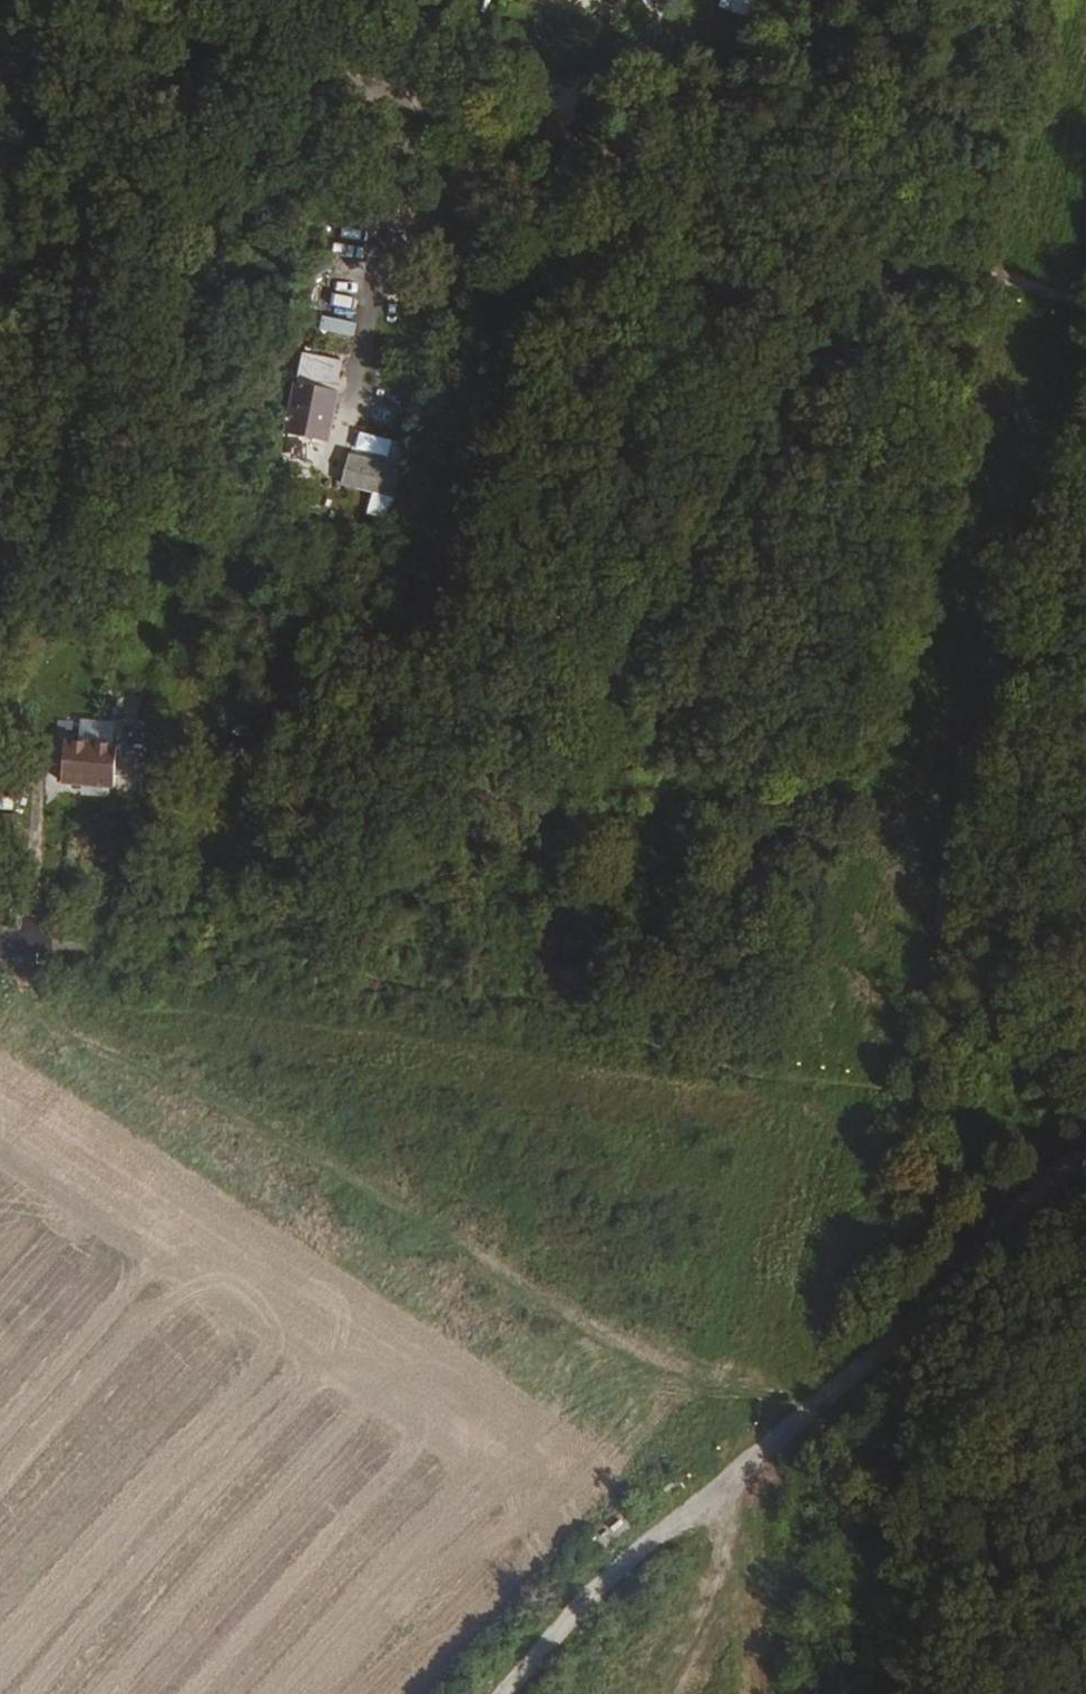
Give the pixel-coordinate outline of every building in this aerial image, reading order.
[(746,20),(751,0),(721,0),(717,11),(746,20)] [(328,442),(337,393),(292,385),(283,434),(328,442)] [(393,501),(399,473),(347,461),(340,487),(393,501)] [(114,783),(117,741),(65,738),(63,780),(114,783)] [(140,767),(142,752),(131,751),(129,766),(140,767)]
